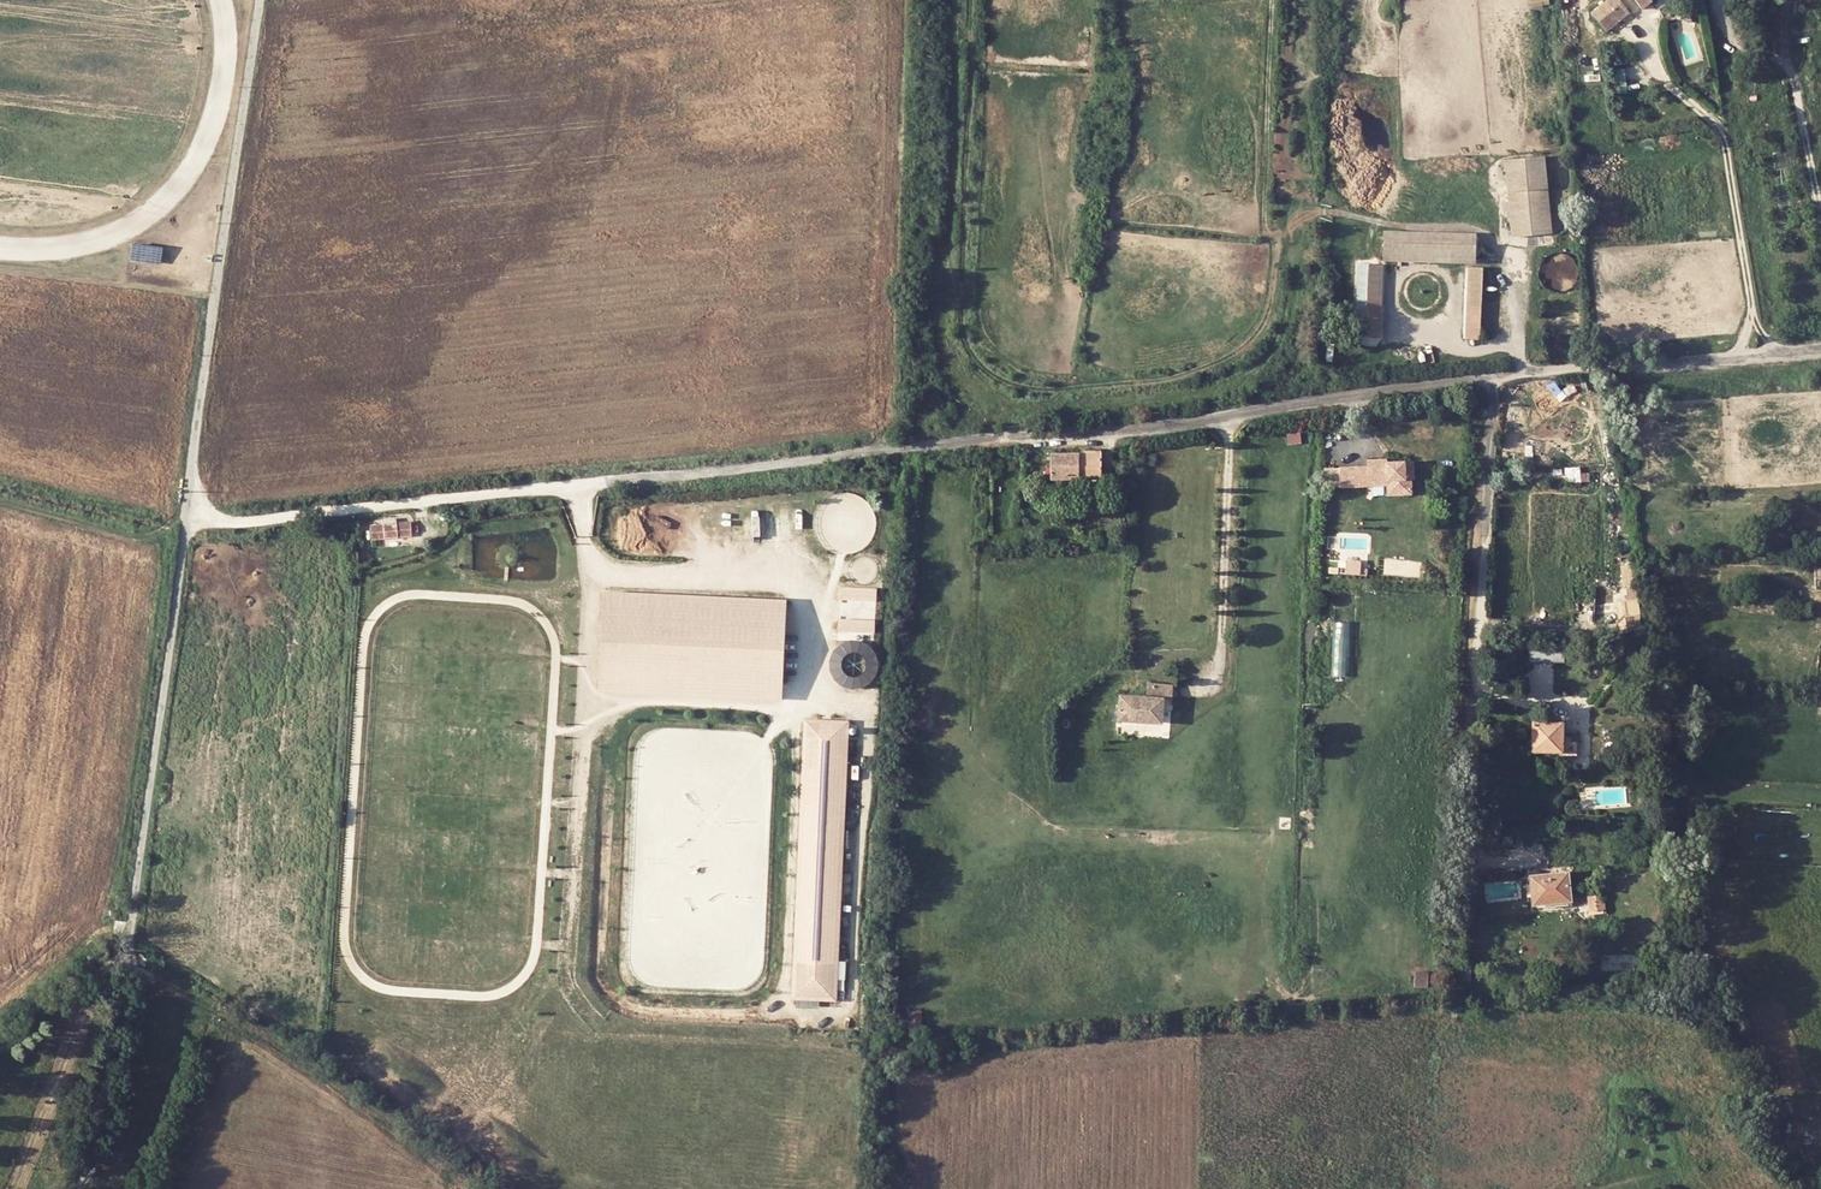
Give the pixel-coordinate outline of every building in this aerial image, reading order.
[(1611,7),(1620,18),(1628,12),(1619,1),(1611,7)] [(1620,18),(1611,7),(1595,19),(1604,31),(1620,18)] [(1513,239),(1553,234),(1544,157),(1504,162),(1513,239)] [(1384,244),(1474,246),(1474,234),(1384,232),(1384,244)] [(1384,244),(1383,262),(1474,264),(1474,246),(1384,244)] [(1380,337),(1380,265),(1368,265),(1367,337),(1380,337)] [(1478,339),(1480,268),(1466,268),(1464,338),(1478,339)] [(1096,452),(1050,452),(1050,478),(1102,478),(1102,448),(1096,448),(1096,452)] [(1416,460),(1325,463),(1326,492),(1373,490),(1373,495),(1417,493),(1416,460)] [(370,523),(371,536),(411,533),(410,520),(396,521),(396,516),(383,517),(383,522),(370,523)] [(1637,585),(1635,564),(1623,565),(1625,586),(1637,585)] [(878,632),(878,586),(841,586),(841,632),(878,632)] [(788,601),(604,593),(599,689),(783,697),(788,601)] [(1630,617),(1619,618),(1620,630),(1632,628),(1630,617)] [(1354,675),(1354,621),(1333,621),(1334,676),(1354,675)] [(885,673),(864,634),(827,653),(848,693),(885,673)] [(1609,638),(1610,654),(1622,654),(1621,647),(1633,646),(1632,636),(1609,638)] [(1561,642),(1529,642),(1529,660),(1561,660),(1561,642)] [(1504,670),(1505,660),(1506,651),(1495,650),(1494,669),(1504,670)] [(1513,661),(1514,652),(1506,651),(1505,660),(1513,661)] [(1141,697),(1115,694),(1112,718),(1155,724),(1158,700),(1167,701),(1168,687),(1143,684),(1141,697)] [(1576,754),(1576,739),(1570,738),(1570,732),(1561,731),(1561,720),(1550,720),(1550,717),(1543,717),(1543,721),(1532,720),(1531,750),(1553,750),(1553,754),(1576,754)] [(845,725),(806,723),(793,995),(832,997),(845,725)] [(1679,834),(1679,843),(1691,844),(1692,835),(1679,834)] [(1546,902),(1546,899),(1569,897),(1566,871),(1530,875),(1532,903),(1546,902)] [(1588,896),(1589,908),(1604,907),(1603,895),(1588,896)] [(1547,906),(1569,903),(1569,897),(1546,899),(1546,902),(1547,906)] [(1468,961),(1459,961),(1458,983),(1467,983),(1468,961)] [(924,1028),(924,1009),(911,1009),(911,1028),(924,1028)]
